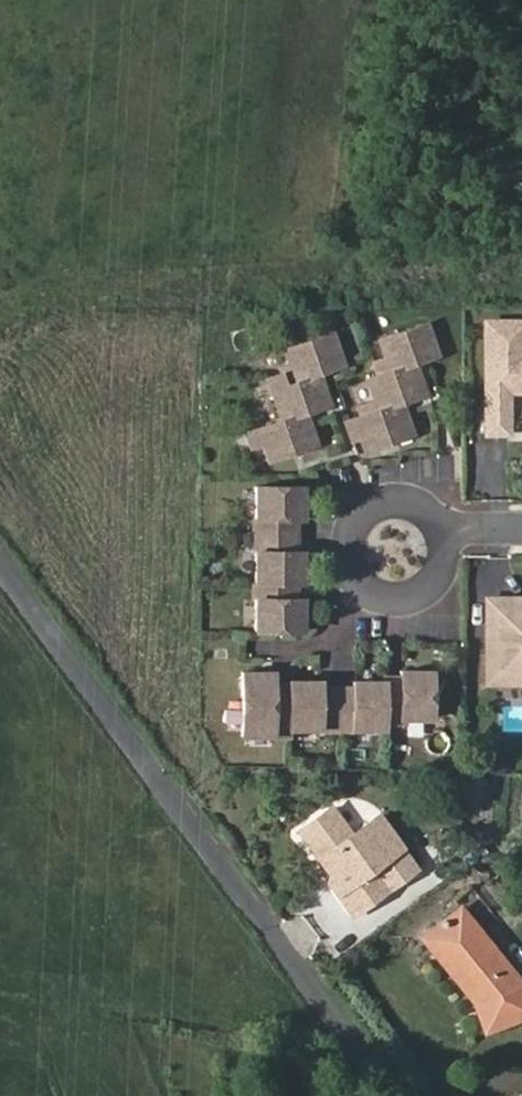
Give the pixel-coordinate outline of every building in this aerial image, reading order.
[(489,319),(488,432),(509,432),(509,389),(509,386),(516,386),(518,389),(521,389),(521,319),(489,319)] [(442,354),(430,321),(381,338),(387,355),(376,359),(380,373),(370,376),(376,398),(360,403),(363,413),(347,418),(354,438),(362,434),(367,448),(415,432),(404,401),(429,393),(418,362),(442,354)] [(286,346),(292,362),(282,366),(284,371),(269,375),(283,418),(247,429),(253,445),(264,441),(270,459),(319,443),(308,411),(332,403),(322,371),(346,363),(336,330),(286,346)] [(296,549),(296,515),(304,516),(304,484),(257,483),(256,628),(304,628),(304,598),(304,596),(296,596),(296,581),(304,581),(304,549),(296,549)] [(517,597),(487,596),(486,641),(493,641),(493,681),(521,681),(521,611),(517,611),(517,597)] [(274,683),(274,670),(244,669),(245,731),(290,733),(290,727),(385,728),(385,716),(432,717),(433,669),(401,668),(401,676),(384,675),(384,679),(354,679),(354,687),(321,687),(321,679),(289,679),(289,683),(274,683)] [(355,792),(339,803),(354,824),(369,813),(355,792)] [(352,844),(332,816),(302,838),(322,867),(330,878),(332,880),(331,890),(354,923),(389,897),(374,876),(401,857),(378,825),(352,844)] [(389,897),(416,878),(401,857),(374,876),(389,897)] [(317,871),(325,882),(330,878),(322,867),(317,871)] [(476,924),(460,905),(453,911),(468,931),(476,924)] [(453,911),(425,934),(478,1001),(487,1028),(521,1016),(521,980),(476,924),(468,931),(453,911)]
